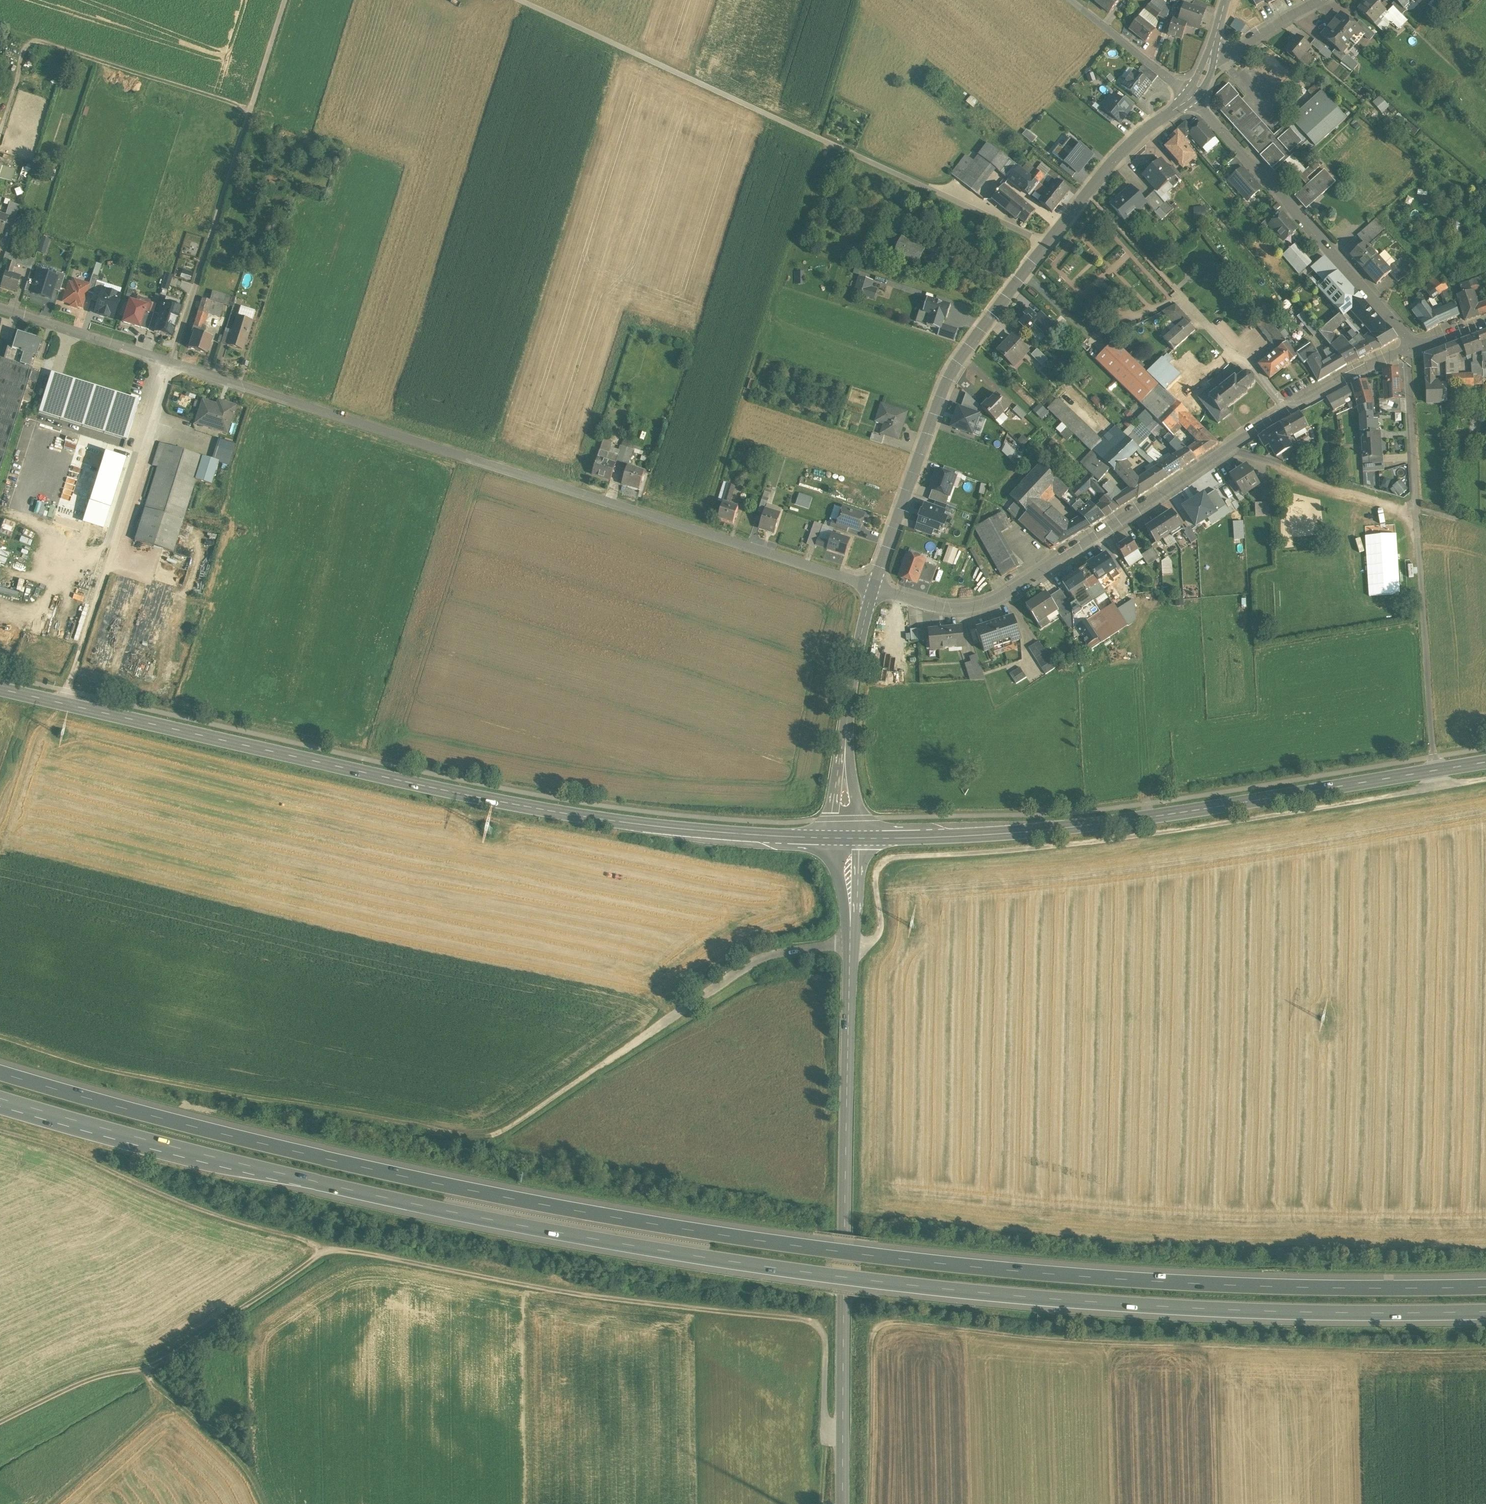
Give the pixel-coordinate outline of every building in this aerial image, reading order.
[(1095,2),(1109,13),(1120,0),(1097,0),(1095,2)] [(1161,0),(1153,0),(1150,4),(1161,13),(1167,5),(1161,0)] [(1376,0),(1369,0),(1365,4),(1366,5),(1359,12),(1373,24),(1374,24),(1377,27),(1382,22),(1378,18),(1385,11),(1379,5),(1380,4),(1376,0)] [(1402,7),(1395,1),(1391,5),(1395,9),(1402,15),(1406,10),(1403,7),(1402,7)] [(1206,5),(1194,2),(1192,8),(1204,12),(1206,5)] [(1161,13),(1150,4),(1145,9),(1156,18),(1157,18),(1158,17),(1161,13)] [(1161,13),(1158,17),(1166,20),(1170,7),(1167,5),(1161,13)] [(1192,8),(1186,6),(1184,12),(1180,22),(1187,24),(1186,25),(1198,29),(1204,12),(1192,8)] [(1156,18),(1145,9),(1139,17),(1155,30),(1159,20),(1157,18),(1156,18)] [(1402,15),(1395,9),(1391,13),(1401,24),(1406,19),(1402,15)] [(1355,27),(1340,14),(1331,25),(1355,46),(1364,35),(1355,27)] [(1155,30),(1139,17),(1129,29),(1145,42),(1155,30)] [(1180,22),(1172,20),(1167,35),(1181,40),(1186,25),(1187,24),(1180,22)] [(1375,35),(1360,22),(1355,27),(1364,35),(1370,41),(1375,35)] [(1355,46),(1331,25),(1321,36),(1336,48),(1345,57),(1346,56),(1355,46)] [(1310,47),(1298,36),(1286,51),(1305,66),(1311,58),(1305,53),(1310,47)] [(1324,48),(1315,40),(1311,44),(1320,52),(1324,48)] [(1331,54),(1324,48),(1320,52),(1328,59),(1331,54)] [(1336,48),(1331,54),(1341,62),(1345,57),(1336,48)] [(1357,66),(1346,56),(1345,57),(1341,62),(1353,71),(1357,66)] [(1158,77),(1143,65),(1139,71),(1144,74),(1141,78),(1150,86),(1158,77)] [(1134,73),(1127,82),(1125,81),(1121,86),(1126,90),(1126,89),(1139,99),(1150,86),(1141,78),(1134,73)] [(1291,120),(1274,136),(1238,96),(1239,96),(1228,84),(1214,97),(1223,106),(1218,110),(1260,156),(1271,170),(1301,143),(1307,138),(1291,120)] [(1315,84),(1307,92),(1311,96),(1319,88),(1315,84)] [(1321,92),(1290,120),(1291,120),(1307,138),(1301,143),(1309,151),(1314,147),(1315,147),(1346,119),(1321,92)] [(1381,95),(1374,102),(1383,111),(1390,105),(1381,95)] [(1131,109),(1114,96),(1103,109),(1103,110),(1114,119),(1119,123),(1122,120),(1123,121),(1126,118),(1125,117),(1131,109)] [(1103,109),(1101,108),(1097,113),(1111,124),(1114,119),(1103,110),(1103,109)] [(1193,130),(1185,122),(1177,129),(1178,131),(1185,138),(1190,134),(1190,133),(1193,130)] [(1193,130),(1190,133),(1190,134),(1203,148),(1214,138),(1201,123),(1193,130)] [(1024,136),(1034,141),(1037,136),(1027,131),(1024,136)] [(1178,131),(1171,137),(1175,141),(1177,138),(1185,147),(1190,143),(1185,138),(1178,131)] [(1175,141),(1167,148),(1183,166),(1194,157),(1185,147),(1177,138),(1175,141)] [(1059,145),(1052,153),(1064,163),(1066,165),(1070,161),(1080,168),(1085,162),(1087,163),(1093,156),(1075,142),(1072,145),(1067,142),(1062,148),(1059,145)] [(1009,160),(988,143),(978,155),(994,168),(999,172),(1009,160)] [(966,155),(951,174),(959,180),(974,161),(966,155)] [(974,161),(959,180),(975,193),(994,168),(978,155),(974,161)] [(1160,160),(1143,176),(1158,192),(1168,183),(1166,181),(1173,175),(1160,160)] [(1064,163),(1060,168),(1072,177),(1080,168),(1070,161),(1066,165),(1064,163)] [(1315,161),(1311,165),(1316,170),(1320,167),(1315,161)] [(1050,170),(1042,163),(1038,168),(1046,175),(1050,170)] [(1311,165),(1302,174),(1306,179),(1316,170),(1311,165)] [(2,167),(0,172),(0,178),(10,181),(13,171),(2,167)] [(1018,167),(1008,180),(1021,190),(1021,189),(1030,177),(1018,167)] [(1242,169),(1230,180),(1248,200),(1260,190),(1242,169)] [(1324,170),(1295,196),(1306,208),(1320,195),(1321,196),(1335,183),(1324,170)] [(1044,177),(1036,171),(1030,177),(1039,184),(1044,177)] [(1173,175),(1166,181),(1168,183),(1172,188),(1178,183),(1179,184),(1180,183),(1173,175)] [(1039,184),(1030,177),(1021,189),(1030,196),(1036,187),(1039,184)] [(1021,190),(1008,180),(1004,186),(1022,201),(1030,196),(1021,189),(1021,190)] [(1057,181),(1048,192),(1061,202),(1069,191),(1057,181)] [(1048,192),(1039,184),(1036,187),(1045,195),(1048,192)] [(1022,201),(1004,186),(992,200),(1006,211),(1013,202),(1018,206),(1022,201)] [(1144,200),(1131,186),(1110,205),(1123,220),(1144,201),(1144,200)] [(1045,195),(1039,202),(1052,212),(1061,202),(1048,192),(1045,195)] [(1164,203),(1154,192),(1148,196),(1167,217),(1174,210),(1166,201),(1164,203)] [(1167,217),(1148,196),(1144,200),(1144,201),(1162,221),(1167,217)] [(1018,206),(1013,214),(1015,216),(1025,224),(1035,211),(1022,201),(1018,206)] [(19,206),(9,202),(5,216),(8,217),(6,222),(13,225),(19,206)] [(1013,202),(1006,211),(1011,215),(1012,216),(1013,214),(1018,206),(1013,202)] [(1204,217),(1204,208),(1195,208),(1195,218),(1204,217)] [(1296,230),(1282,214),(1274,221),(1270,225),(1284,240),(1296,230)] [(1270,217),(1261,224),(1265,229),(1270,225),(1274,221),(1270,217)] [(1376,219),(1357,236),(1363,243),(1364,243),(1366,245),(1384,228),(1376,219)] [(45,253),(51,239),(42,236),(37,250),(45,253)] [(925,249),(901,238),(894,254),(918,266),(925,249)] [(1363,243),(1350,255),(1363,269),(1363,270),(1377,257),(1366,245),(1364,243),(1363,243)] [(1303,253),(1295,244),(1285,252),(1293,262),(1303,253)] [(16,257),(5,253),(3,260),(8,262),(8,261),(14,263),(16,257)] [(27,260),(19,257),(16,264),(25,267),(27,260)] [(34,259),(28,257),(27,260),(25,267),(31,269),(34,259)] [(1324,257),(1304,274),(1309,279),(1329,262),(1324,257)] [(1377,257),(1363,270),(1364,270),(1373,280),(1376,284),(1389,273),(1390,272),(1388,270),(1377,257)] [(1412,272),(1401,258),(1397,262),(1408,275),(1412,272)] [(14,263),(8,261),(8,262),(5,272),(11,274),(14,263)] [(1329,262),(1309,279),(1318,289),(1337,272),(1329,262)] [(1397,262),(1388,270),(1390,272),(1389,273),(1398,282),(1408,275),(1397,262)] [(928,270),(920,266),(915,277),(923,280),(928,270)] [(795,271),(795,284),(803,284),(803,271),(795,271)] [(11,274),(5,272),(0,287),(15,292),(20,276),(11,274)] [(36,282),(32,293),(49,299),(52,289),(55,278),(38,272),(36,282)] [(1362,299),(1337,272),(1318,289),(1341,315),(1343,317),(1355,305),(1362,300),(1362,299)] [(58,273),(52,289),(59,292),(65,275),(58,273)] [(98,276),(92,274),(89,285),(87,291),(92,293),(96,283),(98,276)] [(162,288),(168,290),(172,276),(166,275),(162,288)] [(1441,276),(1410,298),(1417,307),(1423,303),(1424,303),(1437,294),(1441,292),(1447,289),(1441,276)] [(871,280),(860,277),(855,293),(873,298),(875,290),(869,288),(871,280)] [(1459,286),(1462,294),(1471,291),(1485,287),(1485,278),(1459,286)] [(25,291),(32,293),(36,282),(28,279),(25,291)] [(89,285),(78,282),(77,285),(69,283),(63,301),(82,307),(87,291),(89,285)] [(104,285),(96,283),(92,293),(91,300),(98,302),(102,290),(104,285)] [(1447,289),(1441,292),(1446,303),(1452,301),(1447,289)] [(102,290),(98,302),(95,313),(112,318),(119,296),(102,290)] [(1462,294),(1457,295),(1465,321),(1479,316),(1476,308),(1471,291),(1462,294)] [(154,312),(160,314),(163,303),(165,298),(160,296),(154,312)] [(197,298),(188,327),(192,328),(201,330),(207,313),(210,301),(202,299),(201,300),(197,298)] [(951,306),(927,299),(923,312),(930,314),(927,326),(939,330),(940,330),(941,325),(943,319),(946,320),(951,306)] [(148,303),(139,300),(136,302),(136,303),(145,306),(144,310),(148,311),(149,306),(148,303)] [(1384,325),(1362,300),(1355,305),(1378,330),(1384,325)] [(136,303),(130,301),(123,322),(138,327),(144,310),(145,306),(136,303)] [(223,305),(210,301),(207,313),(219,317),(223,305)] [(1417,307),(1412,311),(1420,322),(1426,332),(1427,331),(1439,324),(1440,324),(1439,324),(1446,321),(1447,321),(1458,316),(1459,316),(1454,304),(1454,305),(1452,301),(1446,303),(1444,304),(1445,309),(1432,314),(1424,303),(1423,303),(1417,307)] [(180,308),(163,303),(160,314),(154,333),(170,338),(180,308)] [(1476,308),(1479,316),(1485,313),(1485,304),(1476,308)] [(1175,305),(1164,311),(1170,318),(1180,310),(1175,305)] [(255,311),(240,307),(237,316),(252,321),(255,311)] [(1037,316),(1029,309),(1023,315),(1025,317),(1019,323),(1035,339),(1041,332),(1043,335),(1049,328),(1043,323),(1043,322),(1041,320),(1038,317),(1037,316)] [(148,311),(144,310),(138,327),(148,330),(153,313),(148,311)] [(1180,310),(1170,318),(1178,326),(1185,320),(1185,321),(1187,319),(1180,310)] [(1045,315),(1041,312),(1037,316),(1038,317),(1041,320),(1045,315)] [(1054,324),(1045,315),(1041,320),(1043,322),(1043,323),(1049,328),(1054,324)] [(1335,319),(1320,332),(1332,347),(1338,341),(1331,333),(1346,320),(1343,317),(1341,315),(1335,319)] [(237,316),(236,316),(231,334),(227,345),(242,350),(245,340),(246,341),(252,321),(237,316)] [(1287,343),(1264,316),(1255,323),(1271,344),(1272,343),(1277,350),(1278,349),(1285,343),(1286,344),(1287,343)] [(1178,326),(1163,339),(1173,350),(1195,331),(1185,321),(1185,320),(1178,326)] [(1318,332),(1310,322),(1305,326),(1313,336),(1318,332)] [(1359,333),(1350,322),(1347,325),(1356,336),(1357,335),(1359,333)] [(1378,330),(1364,342),(1371,352),(1382,348),(1397,338),(1385,324),(1384,325),(1378,330)] [(958,330),(941,325),(940,330),(939,330),(937,336),(954,342),(958,330)] [(1150,341),(1153,333),(1145,330),(1142,339),(1150,341)] [(1476,335),(1482,351),(1481,351),(1481,354),(1485,354),(1485,331),(1476,335)] [(200,334),(193,332),(193,333),(191,338),(188,337),(186,346),(188,346),(188,348),(206,354),(212,338),(203,335),(200,334)] [(231,334),(225,332),(221,343),(227,345),(231,334)] [(41,340),(17,333),(11,350),(32,356),(36,357),(41,340)] [(1476,335),(1453,344),(1457,354),(1464,352),(1466,357),(1472,355),(1481,351),(1482,351),(1476,335)] [(1013,336),(998,351),(1014,367),(1015,366),(1012,364),(1026,350),(1028,352),(1029,352),(1013,336)] [(1364,342),(1359,336),(1353,340),(1354,341),(1365,355),(1371,352),(1364,342)] [(1350,347),(1342,338),(1338,341),(1332,347),(1331,347),(1333,349),(1346,365),(1359,358),(1350,347)] [(1291,340),(1287,343),(1295,353),(1299,350),(1291,340)] [(1147,373),(1114,341),(1095,360),(1140,404),(1159,384),(1152,379),(1146,373),(1147,373)] [(1365,355),(1354,341),(1352,343),(1353,345),(1350,347),(1359,358),(1365,355)] [(1317,355),(1309,342),(1299,350),(1295,353),(1298,357),(1298,356),(1304,363),(1307,361),(1317,355)] [(1286,344),(1285,343),(1278,349),(1289,363),(1289,364),(1296,358),(1286,344)] [(1453,344),(1444,347),(1445,359),(1457,354),(1453,344)] [(1444,347),(1424,354),(1425,370),(1425,376),(1433,376),(1437,375),(1436,365),(1445,361),(1445,359),(1444,347)] [(1048,360),(1037,349),(1031,355),(1042,366),(1048,360)] [(1277,350),(1260,364),(1263,367),(1261,368),(1270,379),(1289,363),(1278,349),(1277,350)] [(1346,365),(1333,349),(1326,355),(1335,371),(1346,365)] [(32,356),(11,350),(8,361),(28,368),(32,356)] [(1481,351),(1472,355),(1473,358),(1474,365),(1482,365),(1481,354),(1481,351)] [(1317,355),(1307,361),(1318,381),(1328,375),(1317,355)] [(1163,359),(1162,358),(1147,373),(1146,373),(1152,379),(1152,378),(1152,379),(1159,384),(1166,391),(1181,376),(1168,364),(1171,360),(1167,356),(1163,359)] [(28,381),(32,370),(32,369),(28,368),(8,361),(0,359),(0,470),(28,381)] [(1222,387),(1220,388),(1216,391),(1214,392),(1212,389),(1211,390),(1208,393),(1208,392),(1207,393),(1209,396),(1208,397),(1208,398),(1220,413),(1221,413),(1222,413),(1224,415),(1224,414),(1229,411),(1227,408),(1228,408),(1228,407),(1233,404),(1234,403),(1239,399),(1240,398),(1245,394),(1246,393),(1247,392),(1245,391),(1250,387),(1251,388),(1252,387),(1251,386),(1253,383),(1254,384),(1254,382),(1254,379),(1254,378),(1254,377),(1253,377),(1251,375),(1251,374),(1250,373),(1249,374),(1247,373),(1246,372),(1245,372),(1245,373),(1243,373),(1237,366),(1236,367),(1230,372),(1229,373),(1230,374),(1232,377),(1233,378),(1232,378),(1232,379),(1228,382),(1226,383),(1222,387)] [(39,372),(32,370),(28,381),(36,384),(39,372)] [(1398,370),(1384,371),(1384,383),(1388,383),(1389,399),(1400,398),(1398,370)] [(1482,373),(1472,372),(1472,375),(1446,376),(1446,386),(1482,384),(1482,373)] [(139,402),(50,374),(38,412),(127,440),(139,402)] [(1181,376),(1166,391),(1173,399),(1180,405),(1195,390),(1181,376)] [(1366,380),(1351,384),(1352,385),(1354,393),(1351,394),(1354,401),(1356,401),(1365,398),(1364,395),(1370,393),(1366,380)] [(1426,383),(1425,383),(1426,403),(1447,402),(1446,383),(1436,383),(1433,383),(1426,383)] [(1352,385),(1327,398),(1334,410),(1345,404),(1342,399),(1351,394),(1354,393),(1352,385)] [(1220,413),(1208,398),(1208,397),(1209,396),(1207,393),(1208,392),(1208,393),(1211,390),(1212,389),(1211,387),(1198,398),(1218,424),(1226,417),(1224,414),(1224,415),(1222,413),(1221,413),(1220,413)] [(1365,398),(1356,401),(1358,405),(1360,416),(1371,413),(1372,413),(1372,412),(1373,412),(1372,404),(1373,404),(1373,403),(1370,393),(1364,395),(1365,398)] [(966,394),(961,409),(976,414),(979,406),(966,394)] [(996,394),(989,402),(988,401),(981,408),(995,421),(1009,407),(996,394)] [(1389,399),(1387,399),(1387,403),(1387,414),(1400,413),(1400,398),(1389,399)] [(1057,399),(1047,409),(1091,450),(1101,441),(1057,399)] [(1180,405),(1173,399),(1166,407),(1196,437),(1197,436),(1203,430),(1187,414),(1188,413),(1180,405)] [(1387,399),(1379,400),(1380,414),(1387,414),(1387,403),(1387,399)] [(222,407),(202,401),(195,423),(226,433),(235,406),(224,403),(222,407)] [(1354,401),(1348,404),(1350,409),(1358,405),(1356,401),(1354,401)] [(1033,411),(1042,419),(1048,413),(1040,404),(1033,411)] [(906,413),(881,405),(878,415),(886,418),(881,433),(898,439),(906,413)] [(1027,415),(1017,405),(1013,411),(1022,420),(1027,415)] [(1093,405),(1086,413),(1092,420),(1100,412),(1093,405)] [(1318,421),(1310,407),(1307,408),(1299,413),(1308,427),(1318,421)] [(952,427),(971,434),(978,415),(976,414),(961,409),(959,408),(952,427)] [(1299,413),(1285,421),(1293,436),(1308,427),(1299,413)] [(1371,413),(1360,416),(1360,432),(1378,431),(1377,419),(1373,419),(1372,413),(1371,413)] [(1160,424),(1151,415),(1142,424),(1151,433),(1160,424)] [(1285,421),(1278,425),(1287,439),(1293,436),(1285,421)] [(1151,433),(1142,424),(1137,430),(1146,438),(1151,433)] [(1278,425),(1271,429),(1259,437),(1265,448),(1269,445),(1276,457),(1292,448),(1287,439),(1278,425)] [(1102,460),(1126,438),(1116,427),(1101,441),(1091,450),(1094,454),(1102,460)] [(1146,438),(1137,430),(1128,439),(1137,448),(1146,438)] [(1217,444),(1203,430),(1197,436),(1203,442),(1188,452),(1195,459),(1217,444)] [(1378,431),(1360,432),(1361,441),(1379,440),(1378,431)] [(884,437),(872,434),(870,440),(882,444),(884,437)] [(1126,438),(1102,460),(1110,467),(1115,471),(1123,464),(1125,462),(1136,451),(1138,450),(1137,448),(1128,439),(1126,438)] [(212,460),(218,461),(227,464),(233,444),(218,439),(212,460)] [(1176,440),(1170,445),(1178,453),(1185,449),(1176,440)] [(1379,440),(1361,441),(1362,457),(1369,456),(1380,456),(1380,455),(1379,440)] [(202,457),(159,443),(151,466),(157,467),(134,540),(172,552),(195,479),(202,457)] [(617,457),(616,461),(622,463),(627,448),(621,446),(619,451),(617,457)] [(619,451),(611,448),(609,454),(617,457),(619,451)] [(627,448),(622,463),(628,465),(633,450),(627,448)] [(1292,448),(1276,457),(1283,462),(1288,457),(1291,451),(1292,448)] [(1178,453),(1173,457),(1181,468),(1195,459),(1188,452),(1185,449),(1178,453)] [(1153,462),(1138,450),(1136,451),(1142,456),(1141,456),(1151,464),(1152,463),(1153,462)] [(606,453),(600,451),(597,458),(604,460),(606,453)] [(82,521),(103,527),(125,458),(104,452),(82,521)] [(617,457),(609,454),(606,453),(604,460),(615,464),(616,461),(617,457)] [(1092,475),(1103,461),(1094,454),(1083,466),(1092,475)] [(1380,456),(1369,456),(1369,472),(1384,471),(1383,455),(1380,455),(1380,456)] [(212,460),(202,457),(195,479),(211,484),(218,461),(212,460)] [(1161,464),(1159,466),(1166,478),(1181,468),(1173,457),(1161,464)] [(604,460),(597,458),(592,475),(610,480),(616,464),(604,460)] [(1103,461),(1092,475),(1099,481),(1110,467),(1103,461)] [(1131,468),(1125,462),(1123,464),(1129,470),(1131,468)] [(1041,464),(1010,497),(1015,501),(1027,512),(1039,523),(1050,510),(1063,497),(1069,491),(1041,464)] [(1129,470),(1123,464),(1115,471),(1130,489),(1137,496),(1138,497),(1147,490),(1138,480),(1129,470)] [(1247,465),(1230,476),(1231,478),(1238,490),(1241,493),(1245,490),(1247,493),(1260,484),(1247,465)] [(1156,468),(1146,475),(1138,480),(1147,490),(1166,478),(1159,466),(1156,468)] [(644,472),(627,467),(622,484),(639,489),(644,472)] [(956,471),(944,467),(942,472),(953,476),(956,471)] [(942,472),(936,470),(930,489),(932,490),(949,496),(953,485),(951,484),(953,476),(942,472)] [(1096,482),(1089,475),(1071,493),(1077,499),(1087,490),(1096,482)] [(1231,478),(1226,482),(1234,493),(1238,490),(1231,478)] [(723,482),(717,501),(723,503),(728,484),(729,484),(723,482)] [(1103,489),(1096,482),(1090,487),(1102,499),(1108,495),(1103,489)] [(1109,483),(1103,489),(1108,495),(1110,496),(1116,490),(1109,483)] [(1395,489),(1401,495),(1407,489),(1402,483),(1395,489)] [(735,486),(728,484),(723,503),(729,505),(735,486)] [(1120,495),(1116,490),(1110,496),(1119,507),(1137,496),(1130,489),(1120,495)] [(949,496),(932,490),(929,499),(936,502),(945,505),(949,496)] [(1216,513),(1226,506),(1215,490),(1205,497),(1216,513)] [(1072,507),(1079,501),(1077,499),(1071,493),(1069,491),(1063,497),(1072,507)] [(797,504),(810,509),(814,497),(801,492),(797,504)] [(1196,526),(1216,513),(1205,497),(1203,494),(1183,507),(1196,526)] [(1102,503),(1096,508),(1104,517),(1111,513),(1119,507),(1110,496),(1108,495),(1102,499),(1100,501),(1102,503)] [(761,500),(758,512),(763,514),(765,510),(768,502),(761,500)] [(1027,512),(1015,501),(1008,510),(1019,521),(1027,512)] [(1082,518),(1075,522),(1083,531),(1104,517),(1090,503),(1085,507),(1079,501),(1072,507),(1082,518)] [(936,502),(934,508),(945,511),(947,506),(945,505),(936,502)] [(1268,502),(1254,503),(1255,516),(1268,515),(1268,502)] [(729,505),(723,503),(718,519),(733,524),(738,508),(729,505)] [(934,508),(924,504),(918,524),(935,530),(939,531),(940,527),(944,528),(948,518),(944,517),(945,511),(934,508)] [(864,516),(843,509),(838,523),(838,524),(849,527),(848,527),(859,531),(864,516)] [(765,510),(763,514),(759,528),(774,533),(780,515),(765,510)] [(1069,527),(1050,510),(1039,523),(1061,543),(1083,531),(1075,522),(1071,525),(1069,527)] [(1172,510),(1160,518),(1169,533),(1170,534),(1182,526),(1172,510)] [(1002,512),(991,518),(1000,532),(1010,526),(1002,512)] [(1039,523),(1027,512),(1019,521),(1050,549),(1061,543),(1039,523)] [(0,528),(12,533),(16,523),(5,518),(0,528)] [(1016,568),(997,533),(1000,532),(991,518),(974,527),(1002,576),(1016,568)] [(1169,533),(1160,518),(1146,528),(1155,543),(1162,538),(1169,533)] [(849,527),(838,524),(838,523),(832,521),(830,527),(847,533),(848,527),(849,527)] [(815,523),(811,536),(818,539),(822,525),(815,523)] [(932,536),(935,530),(918,524),(915,531),(932,536)] [(1190,528),(1184,533),(1191,543),(1197,539),(1190,528)] [(1169,533),(1162,538),(1167,545),(1170,546),(1175,542),(1170,534),(1169,533)] [(850,540),(832,534),(828,544),(827,549),(845,555),(850,540)] [(1130,538),(1116,547),(1124,559),(1138,550),(1130,538)] [(827,542),(818,539),(815,545),(827,549),(828,544),(827,544),(827,542)] [(1159,558),(1152,547),(1141,555),(1148,565),(1159,558)] [(1116,568),(1106,553),(1095,560),(1094,559),(1087,564),(1097,581),(1111,572),(1115,578),(1120,575),(1115,569),(1116,568)] [(906,558),(903,559),(901,562),(903,566),(900,576),(916,582),(917,579),(923,562),(907,556),(906,558)] [(1167,558),(1162,562),(1163,574),(1171,573),(1170,562),(1167,558)] [(937,567),(923,562),(917,579),(931,584),(937,567)] [(1097,581),(1087,564),(1078,570),(1078,571),(1087,585),(1089,588),(1085,591),(1093,602),(1095,606),(1108,597),(1097,581)] [(1127,574),(1121,565),(1116,568),(1115,569),(1120,575),(1121,577),(1127,574)] [(1078,571),(1062,582),(1070,593),(1082,585),(1084,588),(1087,585),(1078,571)] [(1082,585),(1070,593),(1076,602),(1080,609),(1081,610),(1093,602),(1085,591),(1084,588),(1082,585)] [(19,598),(20,592),(3,587),(1,593),(19,598)] [(1060,590),(1049,597),(1058,610),(1069,603),(1060,590)] [(1049,597),(1046,593),(1026,606),(1030,612),(1029,613),(1031,615),(1032,615),(1038,624),(1058,610),(1049,597)] [(1108,597),(1095,606),(1100,612),(1113,604),(1108,597)] [(1076,602),(1071,605),(1072,607),(1072,614),(1080,609),(1076,602)] [(1080,609),(1072,614),(1073,620),(1095,606),(1093,602),(1081,610),(1080,609)] [(1133,602),(1118,611),(1128,625),(1134,621),(1133,602)] [(1100,612),(1087,621),(1098,638),(1101,643),(1127,626),(1128,625),(1118,611),(1113,604),(1100,612)] [(1095,606),(1073,620),(1073,629),(1074,630),(1076,628),(1076,627),(1086,620),(1098,638),(1087,621),(1100,612),(1095,606)] [(1014,617),(976,629),(984,651),(1021,639),(1014,617)] [(1098,638),(1086,620),(1076,627),(1076,628),(1091,650),(1101,643),(1098,638)] [(929,630),(930,640),(930,641),(934,641),(935,650),(963,647),(961,627),(929,630)] [(929,628),(916,629),(917,641),(930,640),(929,630),(929,628)] [(1055,668),(1038,641),(1028,648),(1045,674),(1055,668)] [(977,654),(969,657),(971,662),(965,664),(970,680),(985,679),(977,654)] [(1020,667),(1010,674),(1016,684),(1026,677),(1020,667)] [(362,1099),(379,1103),(381,1092),(365,1088),(362,1099)]
